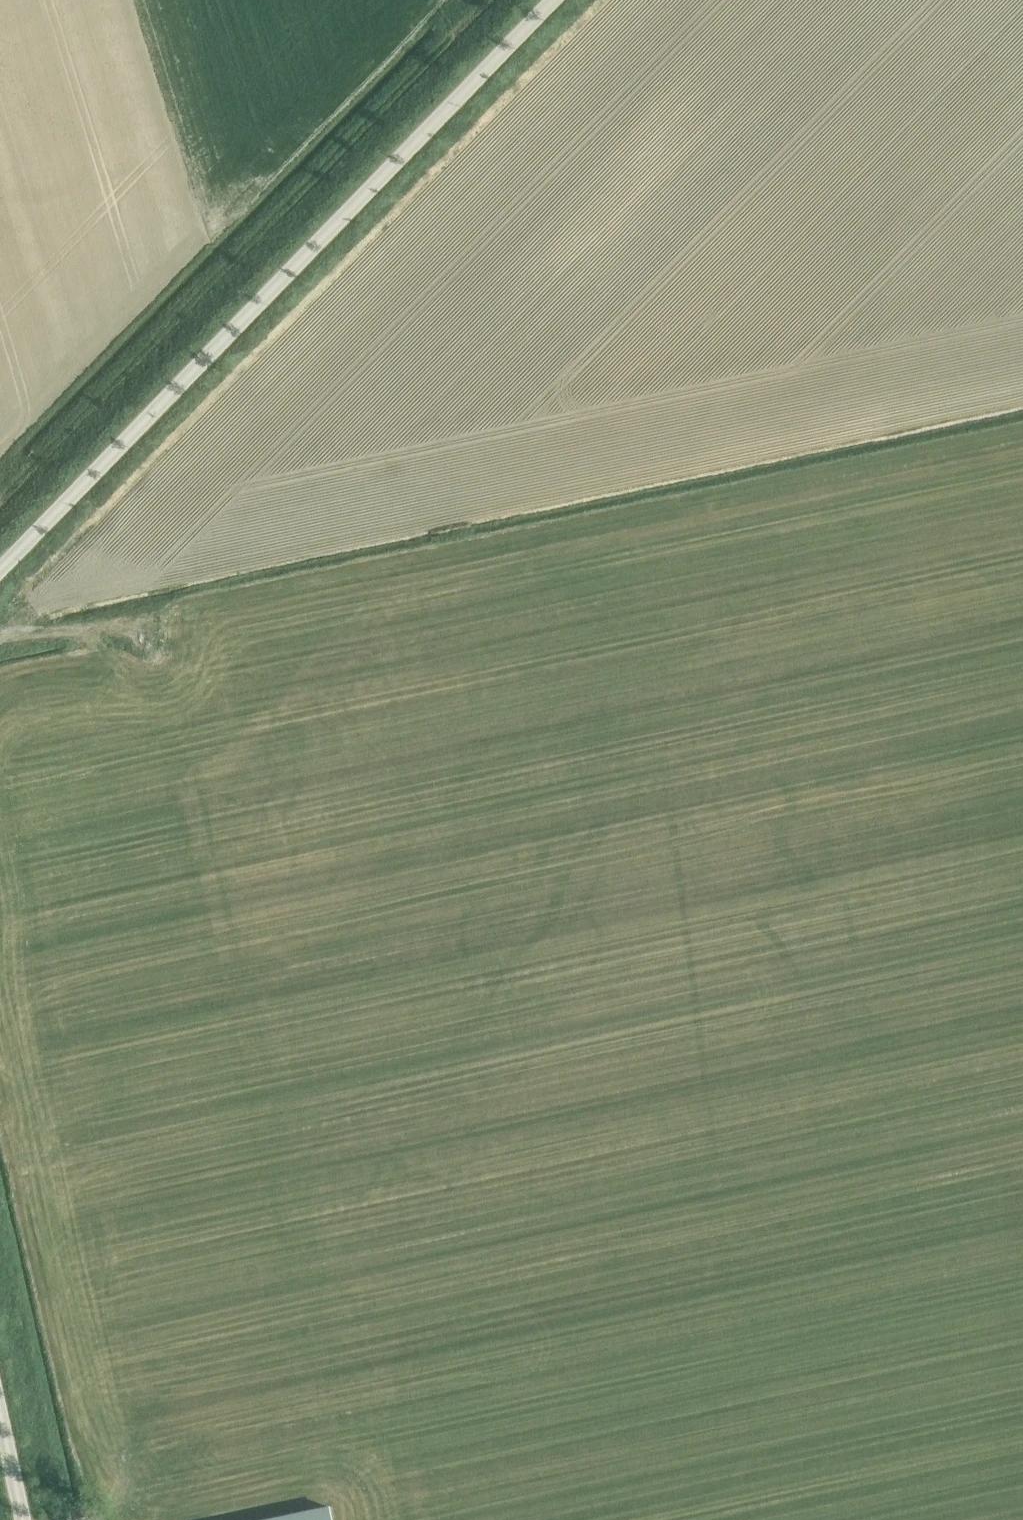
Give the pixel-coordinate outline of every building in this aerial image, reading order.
[(266,1519),(332,1519),(329,1507),(266,1519)]
